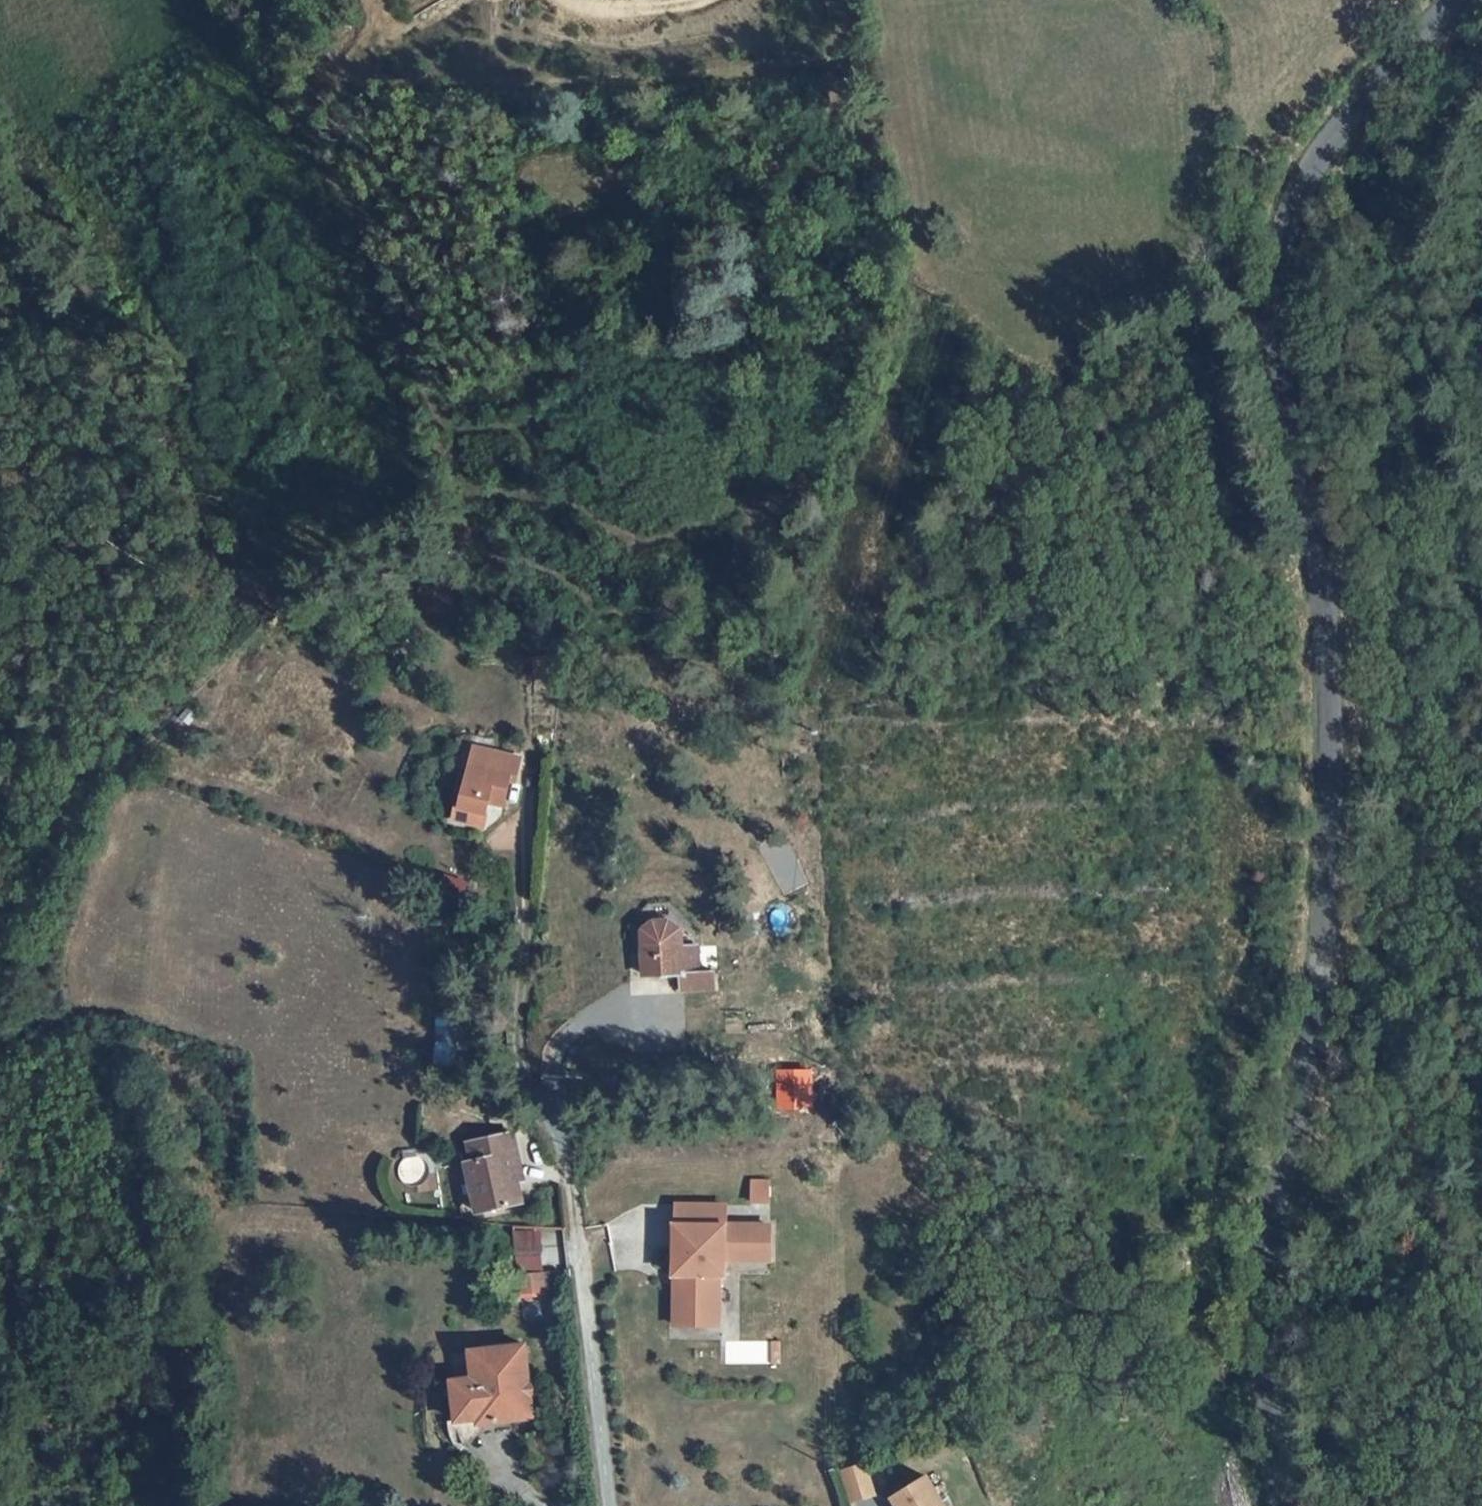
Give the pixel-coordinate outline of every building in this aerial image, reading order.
[(505,784),(508,758),(460,752),(454,809),(445,808),(442,827),(465,831),(467,813),(476,814),(477,808),(479,795),(493,797),(495,797),(497,783),(505,784)] [(493,797),(479,795),(477,808),(491,809),(493,797)] [(467,813),(465,831),(473,831),(476,814),(467,813)] [(688,942),(664,941),(659,925),(638,930),(637,974),(673,975),(672,986),(706,986),(706,968),(690,968),(688,942)] [(471,1168),(458,1172),(473,1213),(517,1200),(502,1157),(513,1153),(505,1131),(464,1147),(471,1168)] [(749,1177),(748,1201),(769,1201),(769,1177),(749,1177)] [(672,1200),(672,1220),(720,1220),(720,1200),(672,1200)] [(671,1282),(671,1320),(716,1320),(716,1271),(721,1271),(721,1255),(766,1255),(766,1220),(720,1220),(672,1220),(671,1220),(671,1270),(677,1271),(677,1282),(671,1282)] [(536,1272),(511,1275),(514,1297),(539,1293),(536,1272)] [(469,1379),(450,1380),(452,1419),(476,1418),(476,1423),(526,1418),(521,1345),(467,1350),(469,1379)] [(476,1423),(476,1418),(452,1419),(446,1420),(446,1429),(451,1429),(452,1439),(456,1444),(461,1446),(467,1446),(472,1443),(475,1439),(476,1436),(476,1423)] [(847,1461),(855,1490),(877,1484),(869,1455),(847,1461)] [(901,1494),(907,1505),(961,1505),(941,1471),(901,1494)]
